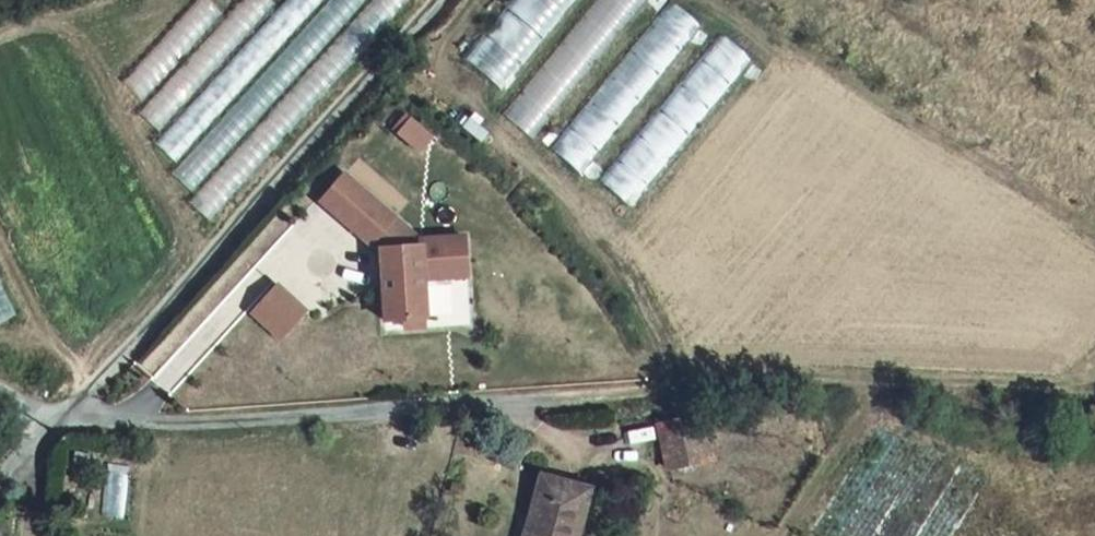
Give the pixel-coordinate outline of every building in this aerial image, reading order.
[(121,81),(142,101),(223,13),(209,0),(196,0),(121,81)] [(161,131),(278,5),(272,0),(239,0),(137,109),(161,131)] [(177,162),(324,0),(286,0),(156,144),(177,162)] [(172,174),(193,192),(368,0),(331,0),(172,174)] [(188,202),(212,223),(413,0),(371,0),(188,202)] [(502,90),(578,0),(513,0),(464,58),(502,90)] [(501,113),(533,140),(650,0),(596,0),(501,113)] [(582,177),(705,25),(673,0),(668,0),(547,149),(582,177)] [(721,32),(599,179),(632,206),(754,59),(721,32)] [(415,154),(429,136),(400,112),(385,130),(415,154)] [(348,172),(324,198),(372,242),(382,251),(382,255),(384,319),(425,318),(424,278),(467,277),(466,238),(421,239),(396,216),(348,172)] [(20,315),(0,276),(0,325),(20,315)] [(276,287),(253,313),(280,338),(304,312),(276,287)] [(657,427),(666,470),(710,461),(701,418),(657,427)] [(586,489),(537,476),(527,518),(533,520),(530,535),(575,535),(586,489)]
